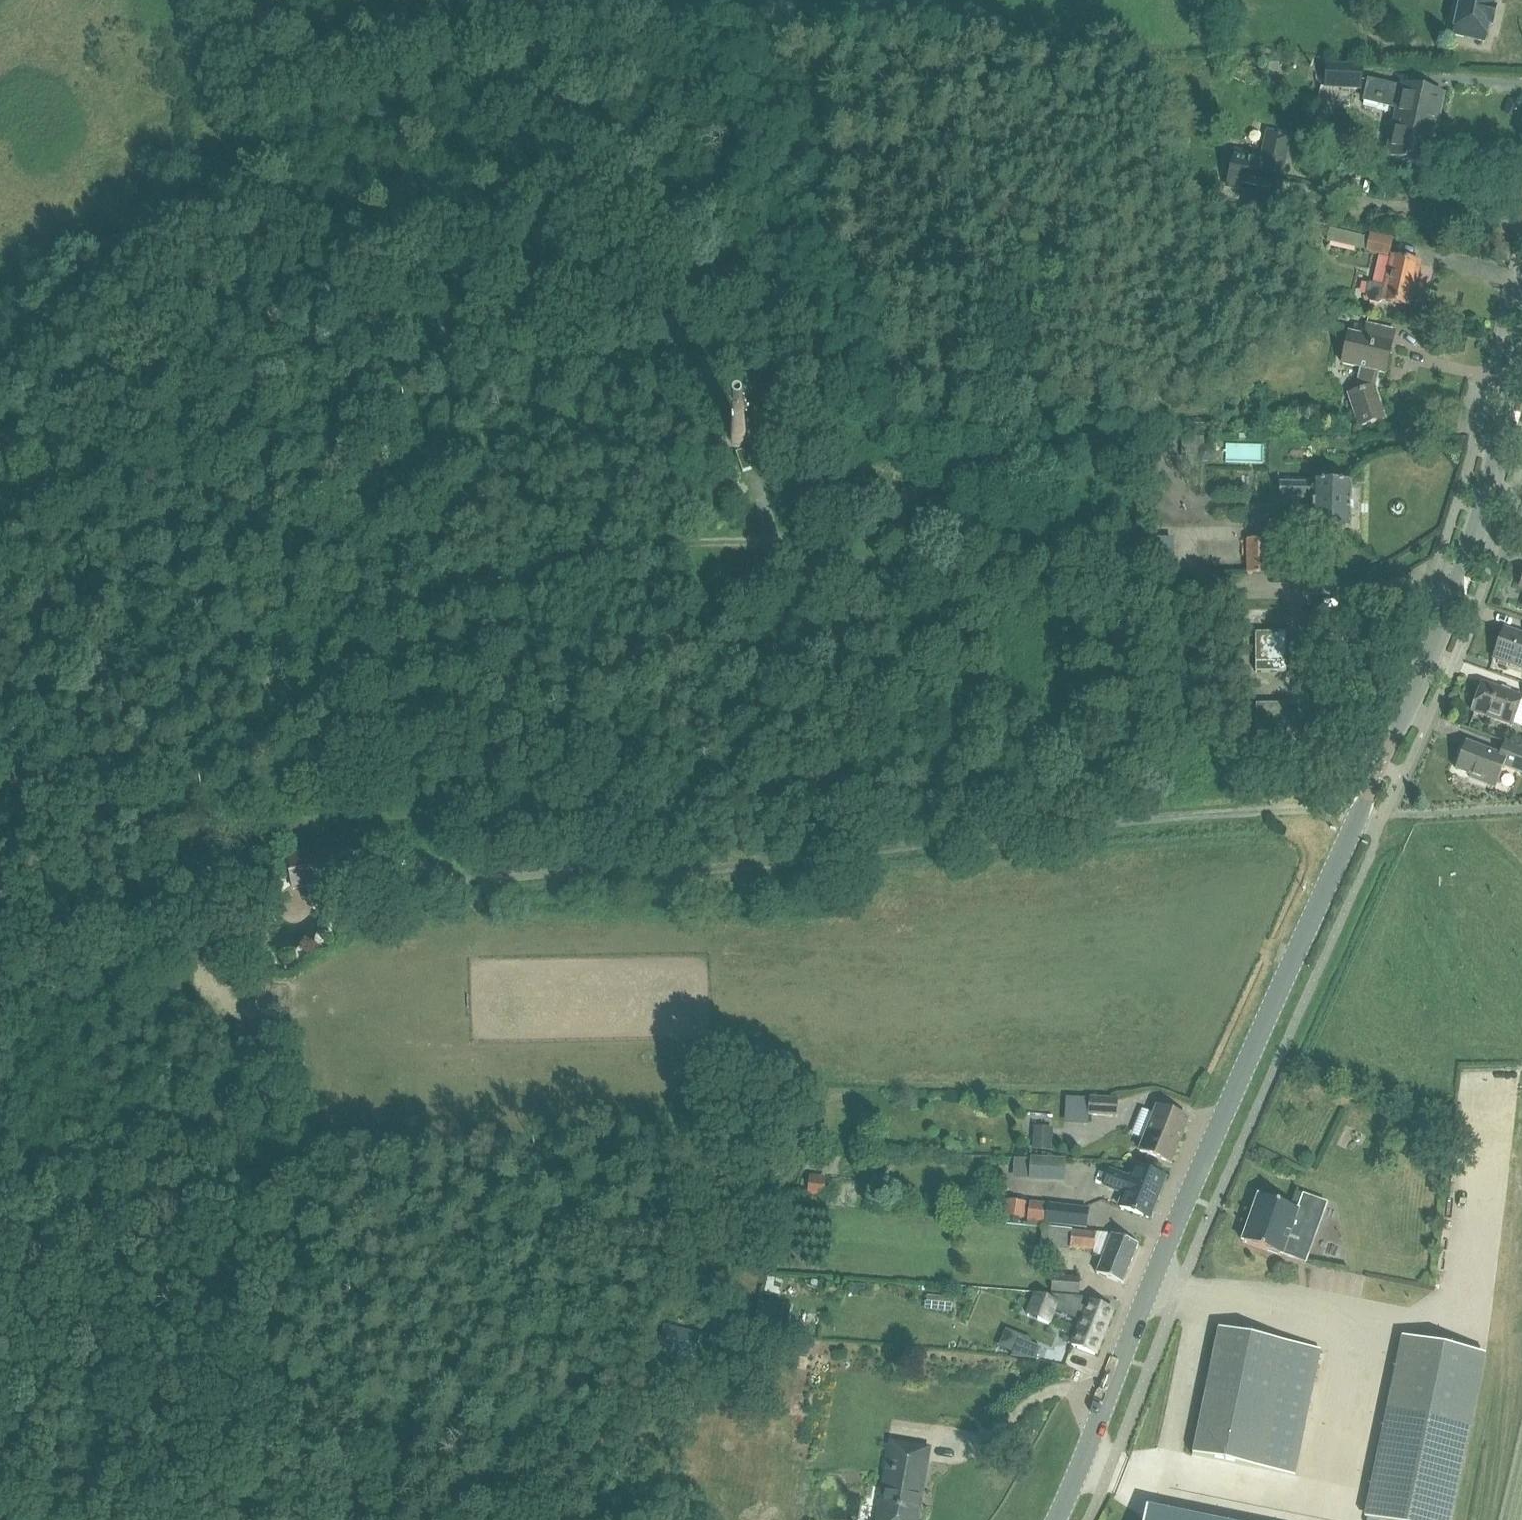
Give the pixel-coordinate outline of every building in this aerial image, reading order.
[(1465,39),(1484,44),(1488,27),(1492,28),(1496,11),(1492,10),(1494,0),(1461,0),(1453,37),(1465,39)] [(1363,67),(1325,64),(1323,89),(1362,92),(1363,67)] [(1387,160),(1407,164),(1410,150),(1430,154),(1443,96),(1423,91),(1423,93),(1401,88),(1401,89),(1368,82),(1364,102),(1397,109),(1394,122),(1405,125),(1403,132),(1394,130),(1387,160)] [(1226,188),(1274,198),(1280,170),(1282,170),(1288,138),(1267,133),(1261,159),(1234,153),(1226,188)] [(1393,244),(1329,230),(1326,243),(1366,252),(1365,253),(1390,259),(1393,244)] [(1383,301),(1390,303),(1410,307),(1420,265),(1393,258),(1386,288),(1369,285),(1366,298),(1370,304),(1378,306),(1383,301)] [(1374,387),(1377,373),(1385,375),(1394,333),(1352,323),(1342,365),(1359,369),(1354,393),(1346,395),(1357,429),(1385,420),(1374,387)] [(746,446),(747,440),(746,437),(745,435),(736,433),(729,440),(727,441),(713,405),(697,412),(726,488),(742,482),(729,448),(731,447),(731,448),(736,451),(742,450),(746,446)] [(1208,448),(1202,448),(1198,452),(1198,458),(1202,463),(1208,463),(1213,458),(1212,452),(1208,448)] [(736,454),(743,473),(754,469),(748,450),(736,454)] [(1312,500),(1312,511),(1311,531),(1349,531),(1351,485),(1279,483),(1278,499),(1312,500)] [(1247,541),(1247,555),(1247,575),(1269,575),(1269,555),(1269,540),(1247,541)] [(1494,659),(1521,668),(1521,636),(1504,630),(1491,665),(1492,666),(1494,659)] [(1256,634),(1256,673),(1286,673),(1286,634),(1256,634)] [(1472,712),(1512,727),(1521,698),(1482,684),(1472,712)] [(1257,739),(1287,739),(1287,705),(1257,705),(1257,739)] [(1521,774),(1521,750),(1504,743),(1499,757),(1465,744),(1456,770),(1471,776),(1470,779),(1496,788),(1504,767),(1521,774)] [(360,864),(356,843),(286,857),(293,890),(342,880),(340,868),(360,864)] [(1086,1121),(1085,1095),(1064,1095),(1064,1121),(1086,1121)] [(1088,1098),(1087,1116),(1117,1117),(1118,1100),(1088,1098)] [(1140,1137),(1151,1111),(1141,1107),(1130,1133),(1140,1137)] [(1156,1107),(1139,1151),(1170,1164),(1188,1120),(1156,1107)] [(1034,1128),(1032,1151),(1052,1152),(1053,1129),(1034,1128)] [(1028,1154),(1028,1178),(1063,1179),(1064,1155),(1028,1154)] [(1026,1176),(1027,1157),(1012,1156),(1012,1175),(1026,1176)] [(1117,1207),(1130,1212),(1149,1219),(1165,1178),(1133,1166),(1128,1177),(1109,1169),(1102,1187),(1121,1196),(1117,1207)] [(828,1178),(809,1176),(807,1196),(826,1198),(828,1178)] [(1242,1242),(1261,1249),(1295,1261),(1306,1232),(1292,1227),(1297,1211),(1258,1197),(1242,1242)] [(1006,1201),(1004,1216),(1024,1219),(1026,1203),(1006,1201)] [(1028,1223),(1087,1230),(1089,1210),(1030,1203),(1028,1223)] [(1138,1246),(1111,1235),(1087,1231),(1043,1228),(1040,1244),(1070,1249),(1071,1254),(1092,1255),(1092,1253),(1102,1258),(1096,1275),(1123,1285),(1138,1246)] [(1052,1281),(1051,1293),(1079,1295),(1080,1283),(1052,1281)] [(1113,1311),(1080,1298),(1035,1294),(1027,1316),(1047,1324),(1052,1311),(1081,1323),(1071,1346),(1095,1356),(1113,1311)] [(951,1297),(928,1295),(927,1308),(950,1310),(951,1297)] [(756,1319),(754,1333),(755,1333),(779,1336),(780,1336),(782,1323),(781,1322),(757,1319),(756,1319)] [(700,1334),(697,1333),(663,1326),(657,1352),(694,1360),(700,1334)] [(1295,1476),(1320,1351),(1219,1330),(1193,1455),(1295,1476)] [(1018,1339),(1011,1358),(1036,1361),(1041,1348),(1018,1339)] [(1368,1518),(1379,1519),(1380,1519),(1449,1519),(1483,1357),(1404,1341),(1368,1518)] [(892,1443),(888,1443),(876,1519),(917,1519),(929,1450),(892,1443)]
